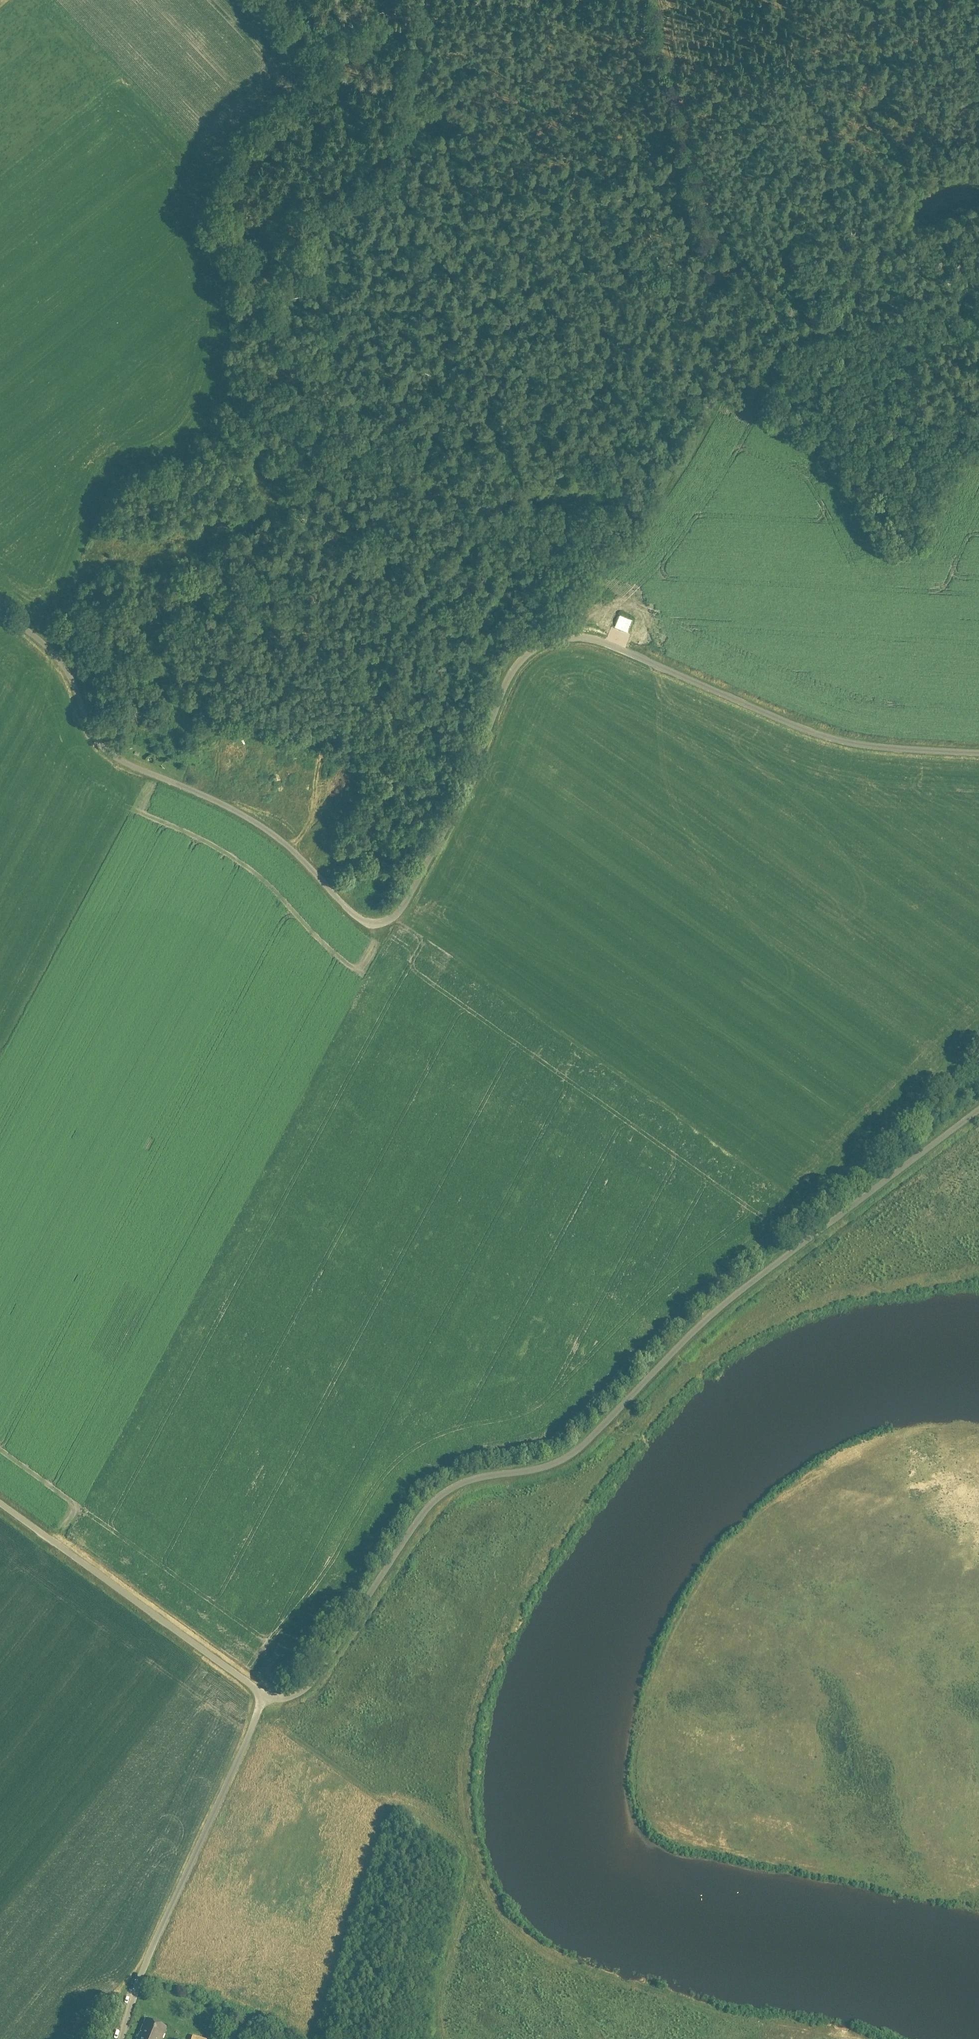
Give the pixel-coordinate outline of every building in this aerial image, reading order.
[(167,2027),(146,2018),(137,2038),(162,2038),(167,2027)]
